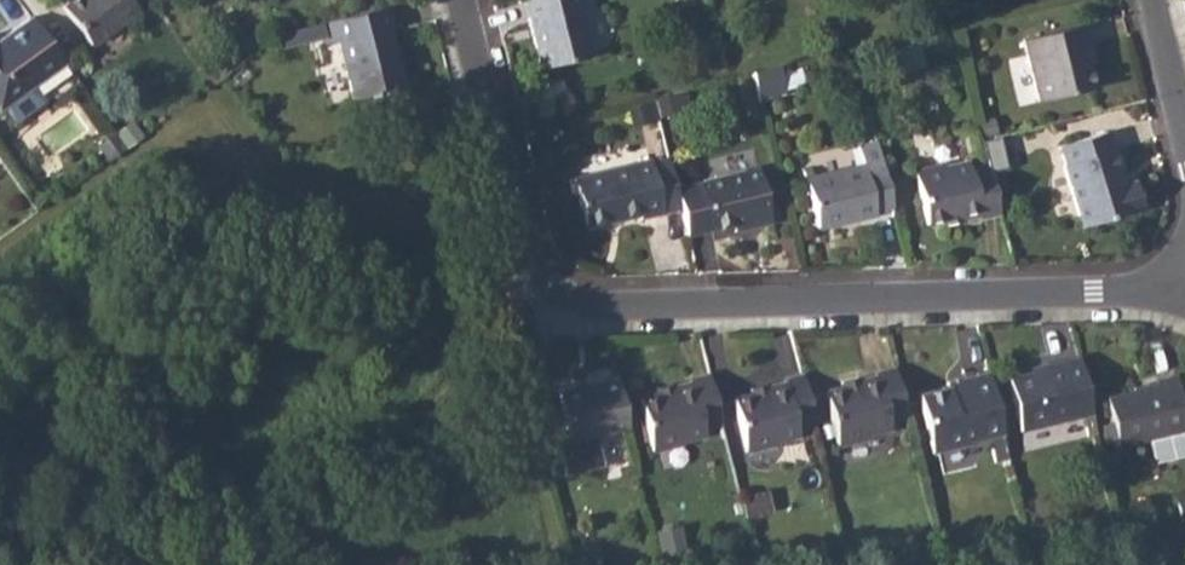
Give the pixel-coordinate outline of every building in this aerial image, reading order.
[(63,9),(92,51),(140,16),(135,10),(149,0),(75,0),(63,9)] [(540,66),(591,54),(578,0),(525,0),(540,66)] [(387,4),(333,17),(352,97),(405,86),(396,47),(393,48),(388,27),(393,26),(387,4)] [(32,13),(0,36),(0,105),(64,59),(32,13)] [(1083,21),(1023,36),(1038,98),(1091,86),(1082,47),(1088,46),(1083,21)] [(780,63),(753,69),(759,93),(785,87),(780,63)] [(1014,68),(1021,102),(1037,99),(1030,64),(1014,68)] [(1055,160),(1051,161),(1065,224),(1131,209),(1125,181),(1115,182),(1107,147),(1103,149),(1098,129),(1052,140),(1055,160)] [(649,161),(573,179),(584,226),(615,219),(616,222),(641,216),(642,219),(662,214),(649,161)] [(893,211),(881,161),(811,177),(808,169),(802,170),(816,229),(893,211)] [(1000,217),(987,164),(970,168),(968,162),(944,166),(943,162),(913,169),(927,227),(962,218),(963,222),(980,218),(981,221),(1000,217)] [(758,170),(699,184),(677,189),(688,234),(709,229),(743,223),(744,228),(770,222),(758,170)] [(1093,416),(1079,358),(1044,366),(1045,371),(1010,378),(1023,432),(1093,416)] [(906,419),(894,369),(874,374),(875,378),(853,382),(854,387),(826,394),(839,447),(869,440),(868,437),(890,431),(889,424),(906,419)] [(952,390),(951,386),(924,393),(938,455),(978,446),(977,443),(1004,437),(988,373),(967,377),(970,386),(952,390)] [(815,425),(802,374),(784,378),(785,383),(761,388),(762,392),(733,399),(745,452),(776,446),(776,443),(799,437),(797,429),(815,425)] [(721,425),(709,376),(691,380),(692,383),(669,389),(670,391),(639,399),(653,452),(683,445),(681,443),(705,438),(703,430),(721,425)] [(1175,376),(1155,381),(1156,387),(1105,399),(1117,448),(1148,440),(1153,463),(1184,456),(1184,413),(1175,376)] [(629,427),(616,378),(557,392),(570,442),(629,427)] [(1175,499),(1181,523),(1184,521),(1184,497),(1175,499)]
